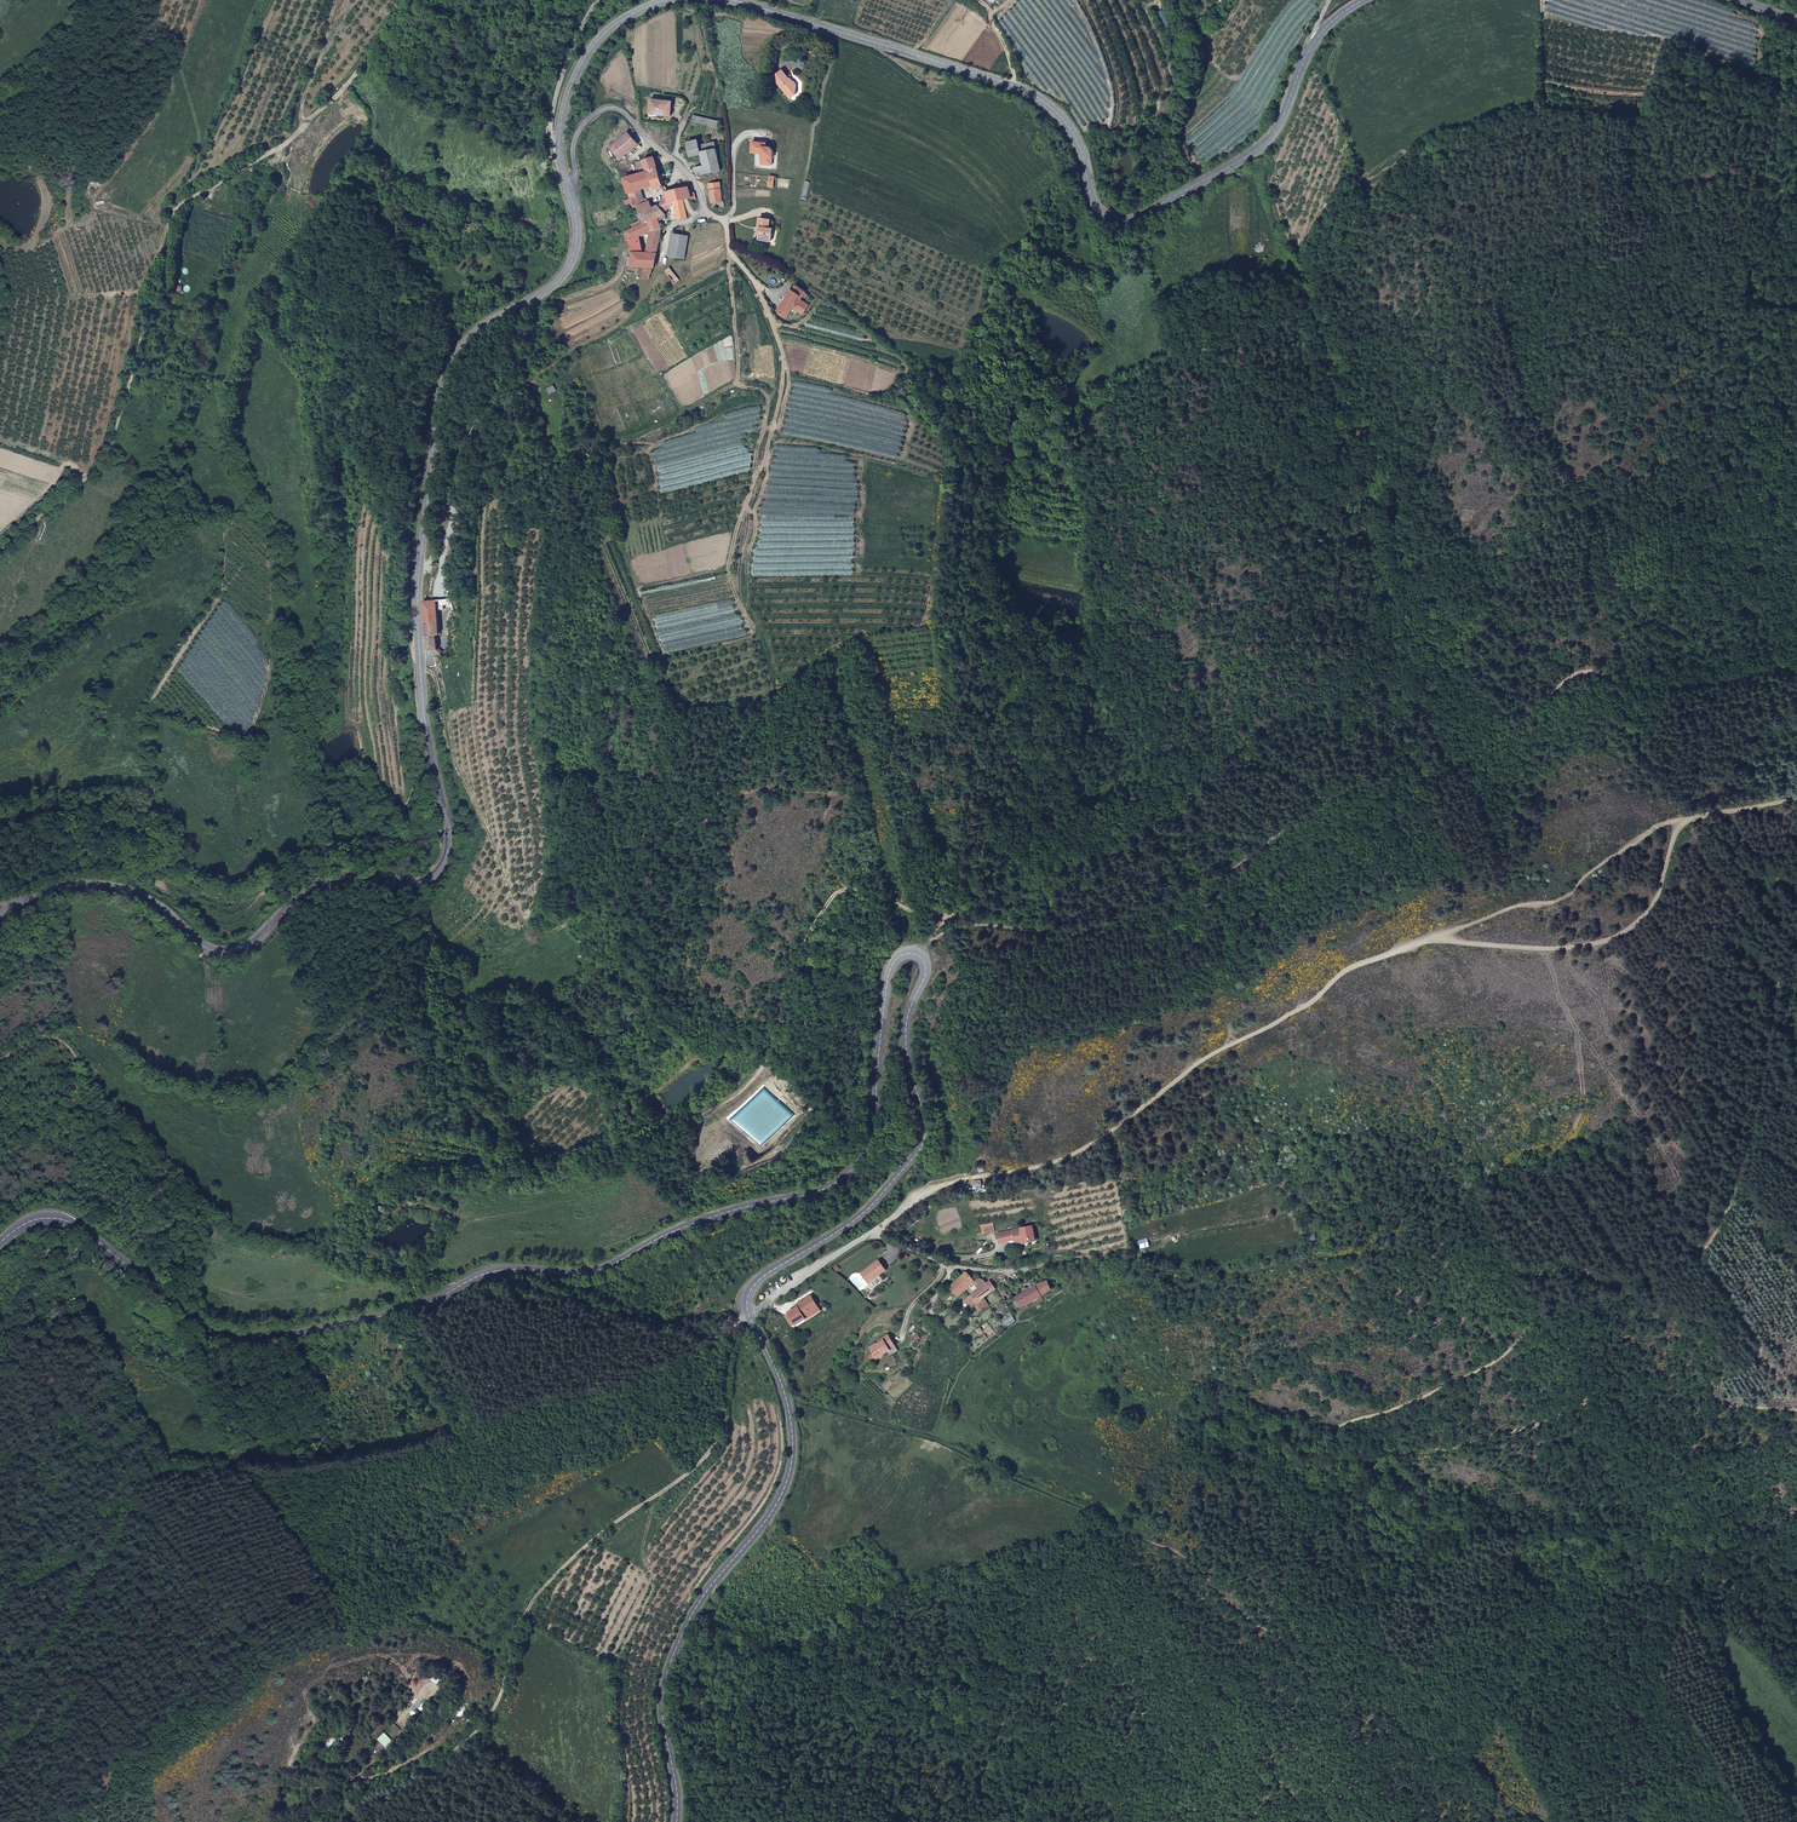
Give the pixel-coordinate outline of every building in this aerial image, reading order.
[(775,80),(791,102),(792,97),(797,97),(800,87),(796,83),(793,84),(784,72),(775,80)] [(669,115),(670,100),(649,99),(648,114),(669,115)] [(717,121),(694,114),(692,120),(716,127),(717,121)] [(637,143),(627,133),(610,148),(621,159),(637,143)] [(699,154),(714,149),(713,142),(697,147),(695,141),(686,144),(686,152),(689,159),(699,156),(699,154)] [(764,142),(750,141),(750,152),(760,152),(760,163),(770,164),(771,149),(768,146),(764,146),(764,142)] [(720,172),(714,149),(699,154),(699,156),(702,168),(705,175),(720,172)] [(635,162),(638,174),(657,168),(653,156),(635,162)] [(638,174),(624,178),(629,192),(644,187),(662,182),(657,168),(638,174)] [(694,169),(696,178),(705,175),(702,168),(694,169)] [(717,208),(724,207),(724,200),(722,200),(719,182),(709,184),(713,206),(717,206),(717,208)] [(688,186),(675,189),(665,191),(669,203),(673,201),(674,203),(678,219),(687,216),(683,199),(688,197),(692,196),(691,193),(688,186)] [(644,187),(629,192),(634,208),(638,206),(649,202),(644,187)] [(694,192),(691,193),(692,196),(688,197),(689,200),(696,198),(694,192)] [(673,201),(669,203),(658,205),(665,213),(674,203),(673,201)] [(638,206),(641,212),(651,208),(649,202),(638,206)] [(651,208),(641,212),(643,219),(644,222),(649,220),(657,216),(665,213),(658,205),(651,208)] [(652,230),(661,227),(658,220),(657,216),(649,220),(652,230)] [(769,227),(770,218),(759,217),(758,227),(760,227),(760,234),(759,239),(772,240),(773,228),(769,227)] [(634,227),(626,231),(630,241),(631,245),(642,246),(640,235),(651,230),(652,230),(649,220),(644,222),(634,227)] [(656,253),(661,227),(652,230),(651,230),(648,252),(656,253)] [(684,258),(689,234),(674,231),(669,254),(684,258)] [(632,257),(632,266),(654,267),(656,253),(648,252),(644,252),(633,251),(632,257)] [(670,265),(665,269),(674,282),(680,278),(670,265)] [(805,300),(811,293),(801,286),(798,290),(796,288),(790,296),(792,297),(781,309),(782,312),(787,317),(796,306),(802,312),(809,303),(805,300)] [(561,401),(561,398),(557,393),(553,393),(550,394),(548,395),(547,398),(548,403),(550,405),(553,406),(555,406),(557,406),(560,403),(561,401)] [(451,598),(437,599),(438,612),(452,612),(451,598)] [(424,599),(427,650),(435,649),(434,639),(434,636),(439,636),(438,612),(437,599),(424,599)] [(152,799),(140,800),(140,808),(153,807),(152,799)] [(989,1224),(976,1227),(979,1236),(991,1232),(989,1224)] [(1032,1241),(1029,1226),(994,1234),(997,1244),(1004,1243),(1003,1241),(1011,1240),(1012,1244),(1020,1242),(1020,1244),(1032,1241)] [(875,1259),(858,1273),(866,1282),(872,1277),(874,1279),(884,1270),(875,1259)] [(973,1278),(964,1271),(949,1288),(958,1296),(974,1280),(973,1278)] [(986,1285),(984,1279),(978,1276),(973,1278),(974,1280),(980,1288),(986,1285)] [(989,1282),(986,1285),(980,1288),(964,1300),(970,1307),(974,1305),(983,1298),(996,1289),(989,1282)] [(1047,1282),(1036,1287),(1041,1295),(1051,1290),(1047,1282)] [(1041,1295),(1036,1287),(1016,1298),(1021,1306),(1041,1295)] [(797,1307),(784,1315),(792,1326),(804,1318),(803,1316),(817,1307),(811,1296),(796,1305),(797,1307)] [(988,1305),(983,1298),(974,1305),(979,1312),(988,1305)] [(803,1316),(804,1318),(805,1318),(819,1309),(817,1307),(803,1316)] [(867,1348),(871,1354),(873,1357),(878,1354),(879,1356),(885,1353),(887,1356),(896,1350),(886,1335),(880,1338),(881,1340),(877,1344),(873,1346),(872,1345),(867,1348)]
